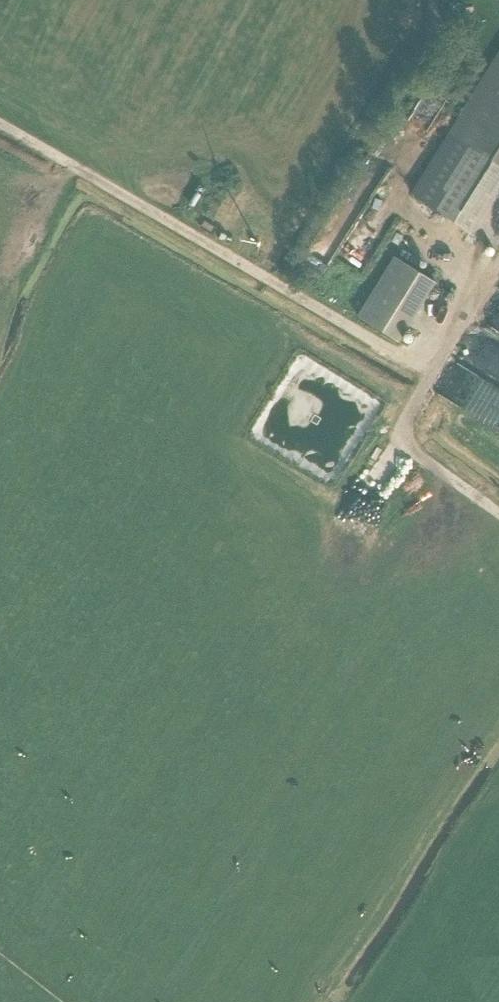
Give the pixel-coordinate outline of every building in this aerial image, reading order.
[(413,196),(498,249),(498,247),(498,55),(413,196)] [(436,281),(394,256),(357,315),(399,341),(436,281)]
